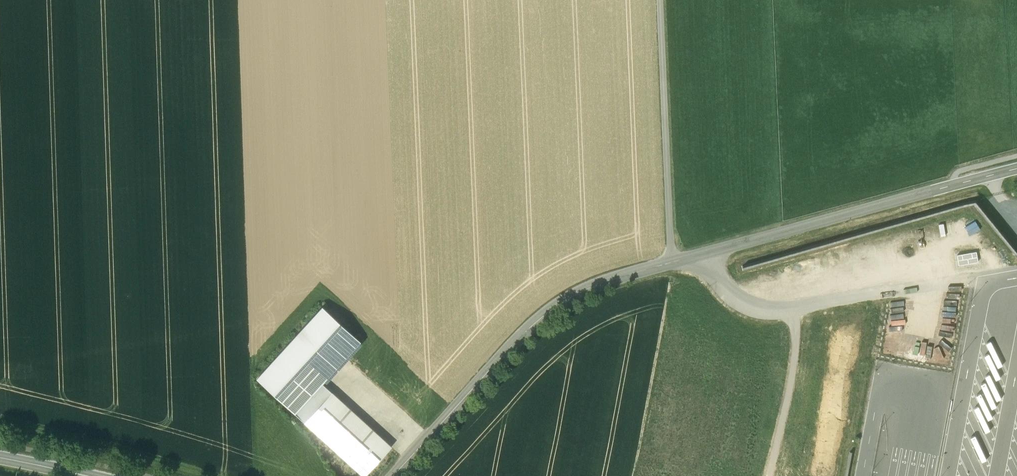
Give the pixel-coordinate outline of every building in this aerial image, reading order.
[(322,307),(257,379),(295,413),(322,383),(361,342),(322,307)] [(322,383),(295,413),(304,422),(332,392),(322,383)] [(304,422),(363,475),(365,475),(391,447),(332,392),(304,422)]
